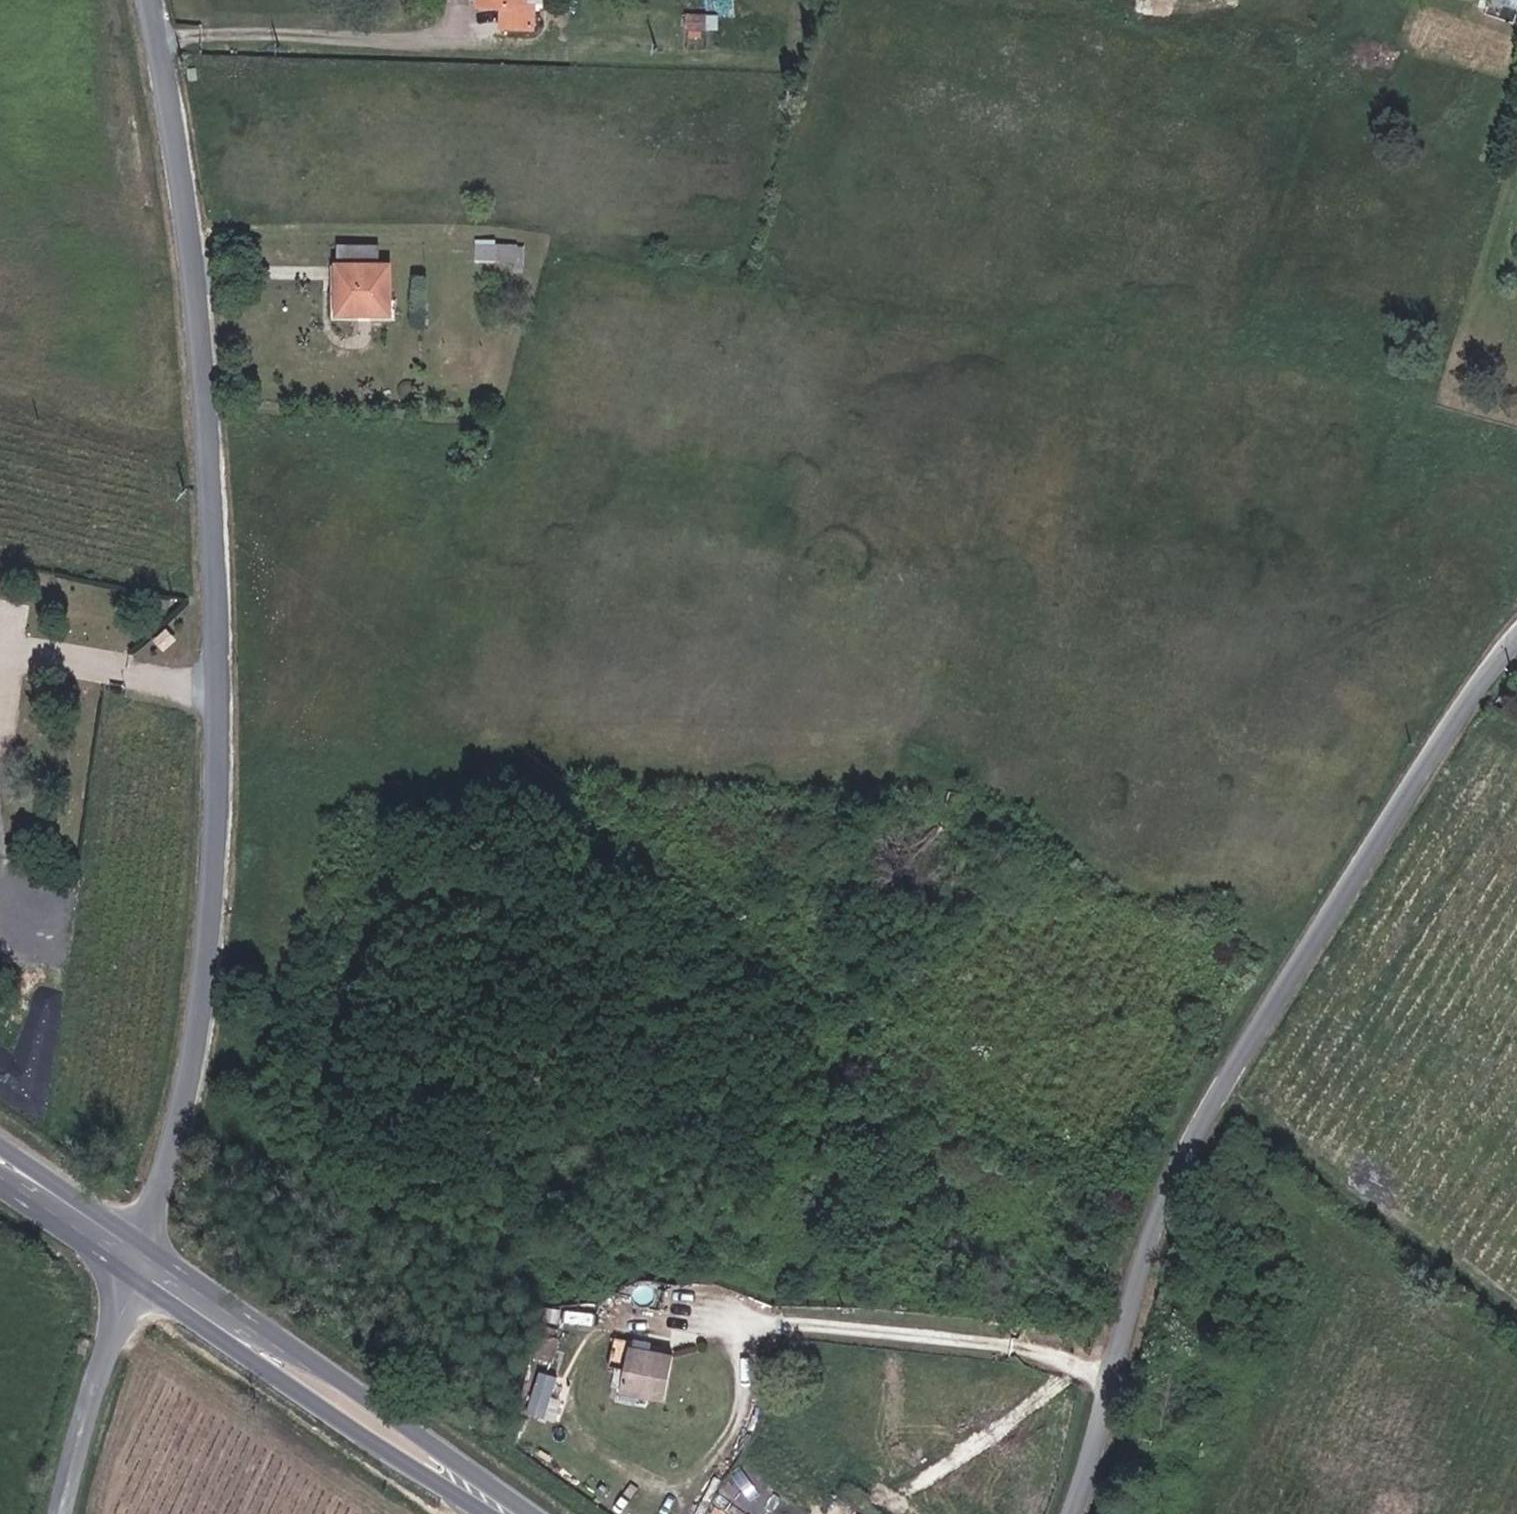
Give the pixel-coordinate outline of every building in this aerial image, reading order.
[(478,5),(502,7),(501,27),(533,29),(534,8),(545,8),(546,0),(479,0),(478,5)] [(338,245),(338,266),(380,265),(380,244),(338,245)] [(390,265),(380,265),(338,266),(338,314),(390,314),(390,265)] [(624,1369),(619,1392),(665,1401),(674,1356),(636,1348),(638,1342),(615,1338),(609,1366),(624,1369)] [(544,1368),(532,1410),(549,1415),(561,1373),(544,1368)]
